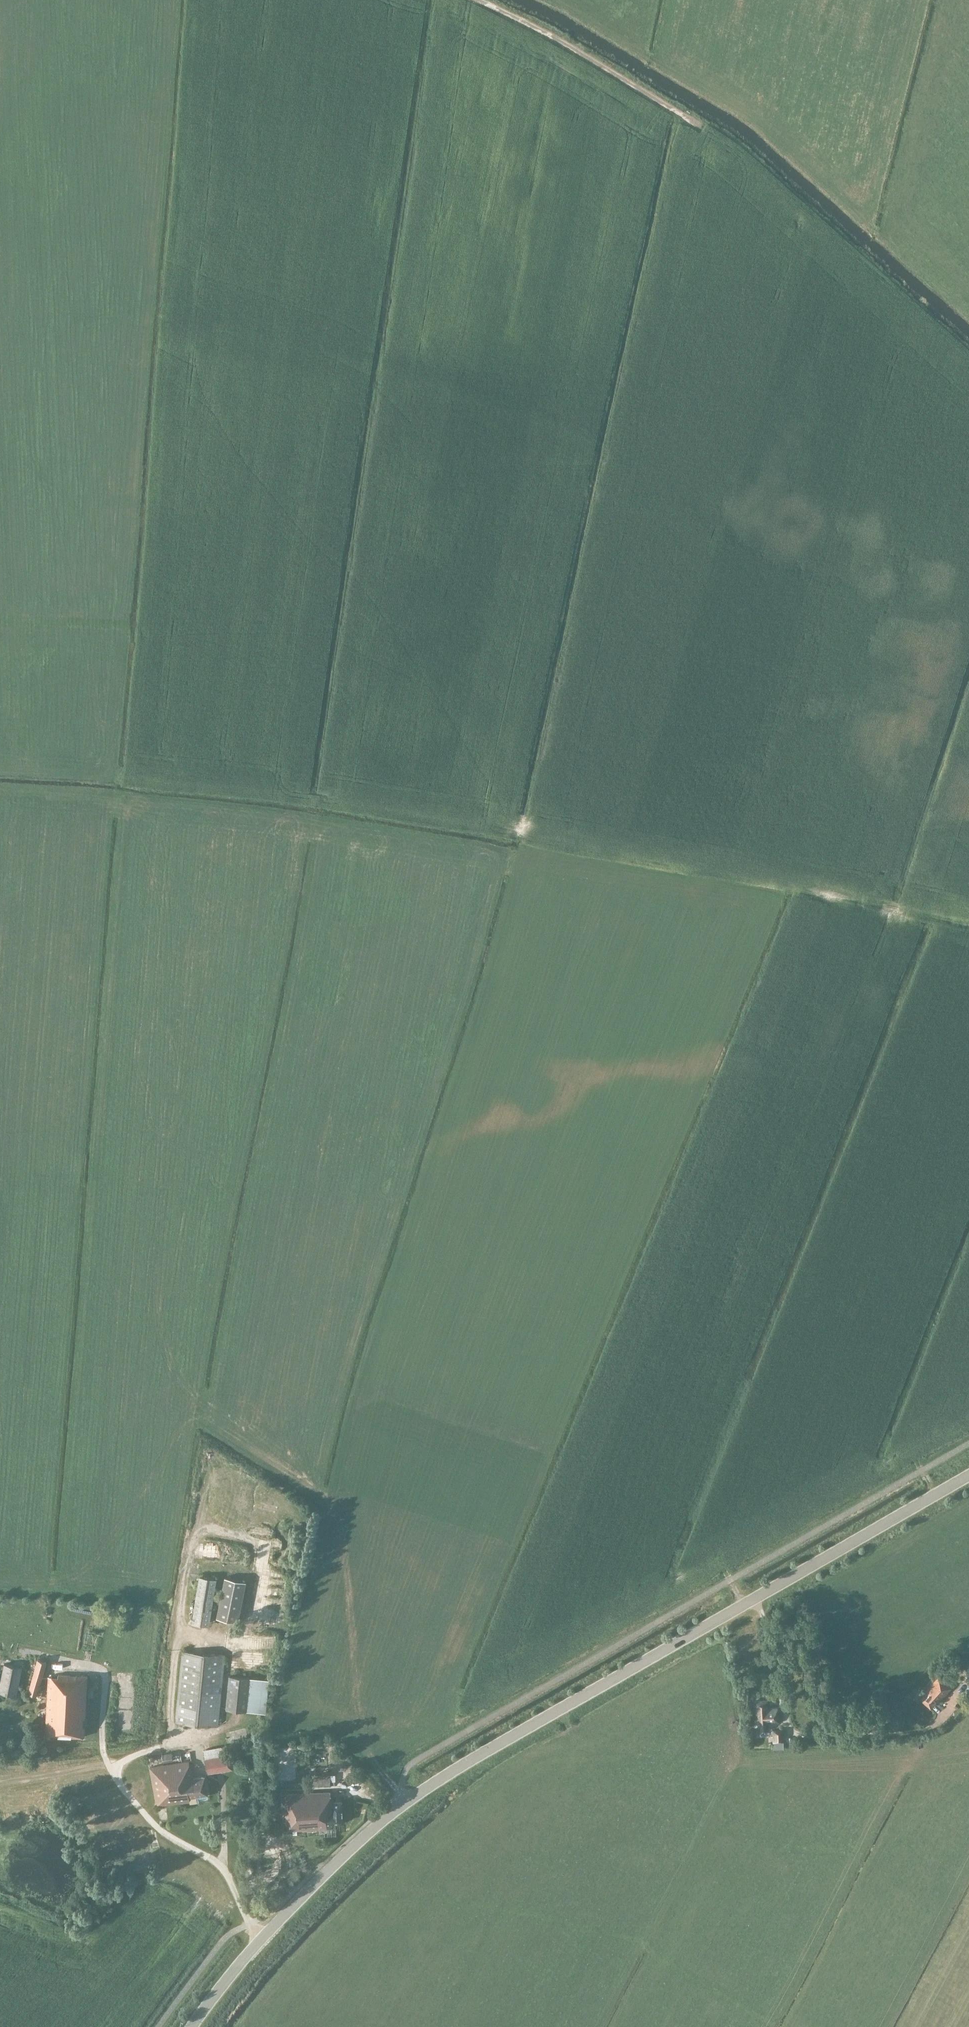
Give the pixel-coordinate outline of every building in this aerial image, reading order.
[(249,1487),(248,1504),(256,1505),(257,1487),(249,1487)] [(272,1572),(271,1578),(290,1581),(291,1575),(272,1572)] [(199,1576),(192,1622),(209,1625),(216,1579),(199,1576)] [(216,1617),(238,1622),(246,1582),(224,1577),(216,1617)] [(250,1596),(255,1598),(258,1589),(253,1587),(250,1596)] [(286,1612),(285,1602),(269,1603),(270,1614),(286,1612)] [(221,1633),(224,1625),(212,1621),(210,1629),(221,1633)] [(175,1722),(217,1726),(224,1656),(182,1651),(175,1722)] [(38,1660),(28,1693),(37,1695),(46,1662),(38,1660)] [(0,1684),(0,1692),(16,1696),(22,1668),(4,1664),(0,1684)] [(58,1678),(48,1678),(46,1735),(84,1736),(87,1677),(58,1676),(58,1678)] [(226,1708),(246,1711),(250,1678),(230,1676),(226,1708)] [(928,1693),(921,1700),(930,1708),(936,1701),(938,1702),(951,1689),(938,1677),(926,1691),(928,1693)] [(756,1723),(759,1723),(759,1731),(768,1730),(767,1722),(779,1722),(778,1707),(767,1708),(767,1700),(754,1701),(756,1723)] [(784,1742),(783,1729),(772,1729),(772,1742),(784,1742)] [(232,1769),(229,1754),(226,1755),(224,1748),(204,1751),(208,1773),(232,1769)] [(163,1762),(173,1761),(172,1753),(162,1755),(163,1762)] [(188,1762),(150,1768),(156,1807),(189,1802),(189,1798),(207,1795),(204,1776),(192,1778),(191,1771),(189,1771),(188,1762)] [(313,1776),(313,1786),(330,1785),(330,1772),(322,1772),(322,1775),(313,1776)] [(331,1792),(285,1794),(287,1831),(333,1828),(332,1823),(344,1822),(343,1801),(331,1802),(331,1792)] [(154,1875),(163,1872),(161,1867),(153,1869),(154,1875)]
